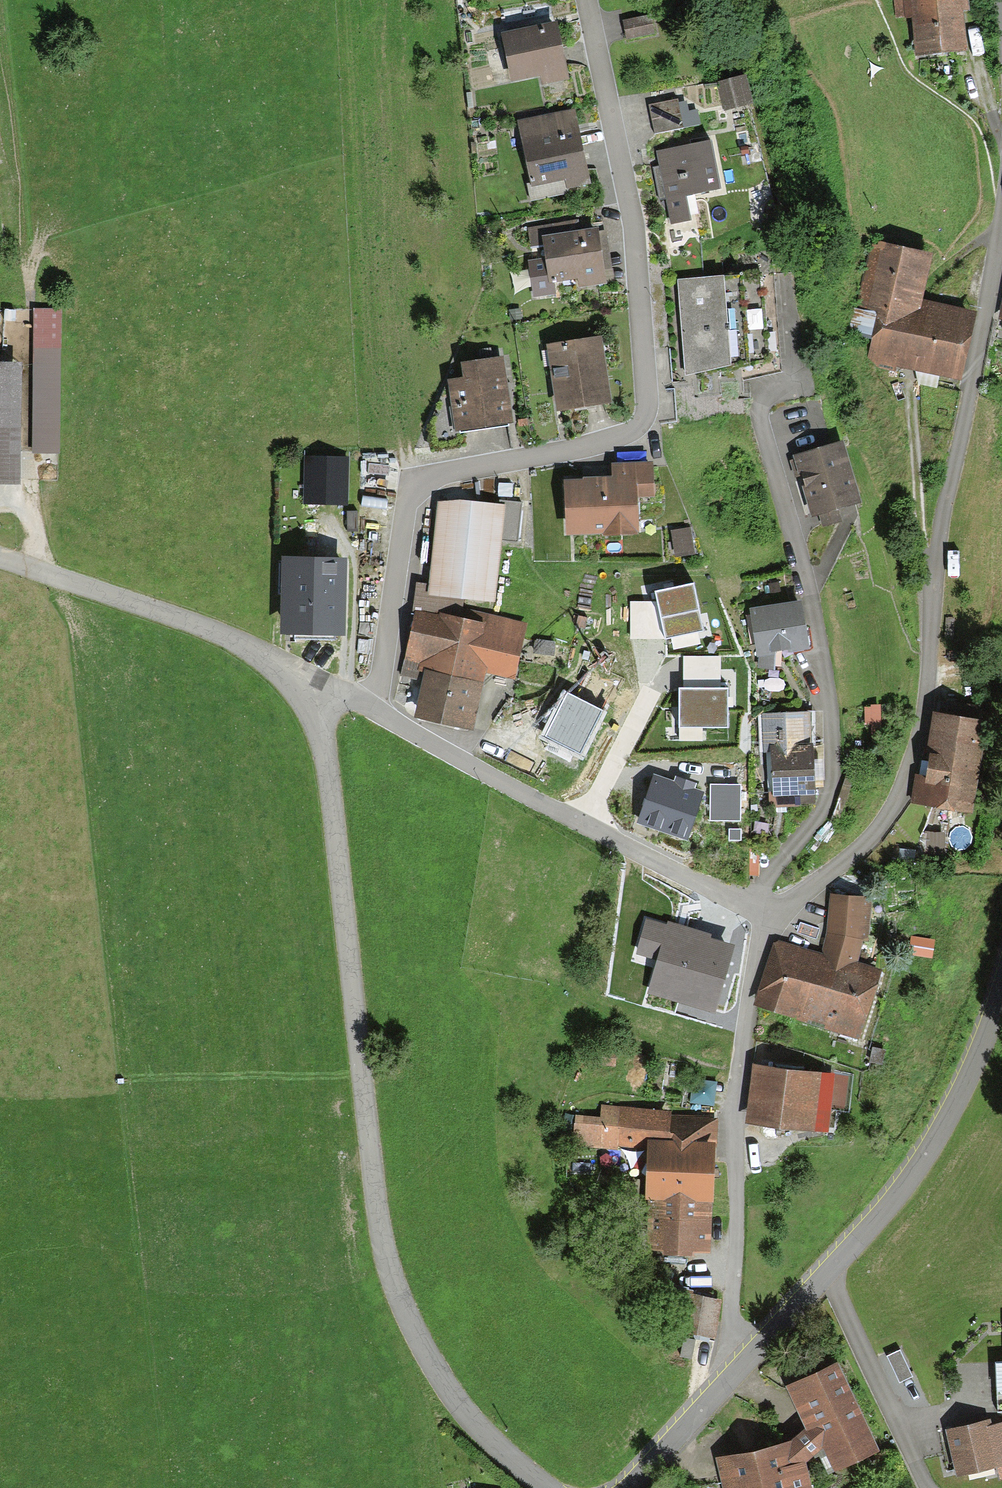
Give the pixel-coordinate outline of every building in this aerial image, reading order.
[(961,54),(956,0),(892,0),(893,16),(912,15),(916,58),(961,54)] [(618,23),(622,42),(651,36),(646,17),(618,23)] [(513,81),(561,72),(553,28),(505,37),(513,81)] [(740,78),(715,85),(722,111),(747,105),(740,78)] [(673,102),(645,107),(650,132),(678,127),(673,102)] [(531,183),(582,172),(570,116),(519,127),(531,183)] [(715,187),(707,144),(656,153),(669,223),(685,220),(680,194),(715,187)] [(547,285),(601,279),(596,234),(549,239),(548,227),(530,229),(532,248),(542,247),(547,285)] [(873,358),(955,378),(969,322),(912,308),(924,260),(873,247),(859,303),(885,310),(873,358)] [(760,275),(740,276),(746,359),(765,358),(760,275)] [(740,276),(719,277),(725,360),(746,359),(740,276)] [(719,277),(676,280),(682,369),(725,367),(719,277)] [(559,415),(611,406),(599,341),(548,350),(559,415)] [(454,437),(513,427),(503,363),(461,369),(463,382),(446,384),(454,437)] [(0,366),(0,486),(18,486),(19,366),(0,366)] [(55,442),(56,382),(36,381),(35,442),(55,442)] [(843,445),(792,461),(810,521),(820,519),(823,529),(842,523),(839,515),(862,508),(843,445)] [(302,501),(346,501),(346,455),(302,455),(302,501)] [(561,484),(563,540),(640,537),(639,503),(656,502),(654,463),(607,464),(607,482),(561,484)] [(438,497),(428,580),(427,589),(465,593),(495,597),(502,536),(518,538),(522,501),(499,498),(499,504),(438,497)] [(671,554),(690,553),(687,527),(669,528),(671,554)] [(282,627),(296,627),(296,634),(335,634),(335,626),(344,626),(345,556),(282,555),(282,627)] [(462,611),(465,593),(427,589),(428,580),(416,578),(401,673),(421,678),(414,710),(472,724),(486,667),(513,674),(527,621),(481,609),(480,614),(462,611)] [(630,639),(665,639),(703,631),(693,584),(655,592),(657,601),(631,601),(630,639)] [(750,604),(759,650),(758,665),(774,667),(776,648),(810,641),(801,594),(750,604)] [(554,639),(536,637),(534,648),(553,651),(554,639)] [(679,688),(679,725),(727,725),(727,689),(721,689),(721,657),(683,657),(683,688),(679,688)] [(602,712),(567,695),(546,737),(581,754),(588,741),(602,712)] [(984,713),(932,705),(922,775),(917,775),(914,797),(970,805),(984,713)] [(810,710),(764,713),(770,803),(816,800),(810,710)] [(675,780),(654,773),(639,817),(687,833),(701,789),(692,785),(694,780),(677,775),(675,780)] [(740,782),(711,782),(710,816),(740,816),(740,782)] [(741,827),(730,826),(729,836),(740,837),(741,827)] [(757,1001),(861,1033),(880,971),(852,962),(860,937),(866,937),(867,891),(833,888),(829,928),(821,952),(775,938),(757,1001)] [(666,925),(646,919),(636,954),(658,960),(649,993),(715,1012),(734,945),(709,938),(711,934),(697,930),(667,921),(666,925)] [(819,1067),(754,1060),(748,1116),(814,1123),(819,1067)] [(718,1119),(672,1118),(673,1109),(603,1104),(603,1115),(576,1113),(574,1143),(648,1149),(646,1200),(651,1200),(649,1242),(713,1244),(718,1119)] [(655,1324),(715,1335),(723,1295),(694,1290),(694,1285),(664,1279),(655,1324)] [(901,1347),(888,1353),(901,1380),(914,1373),(901,1347)] [(838,1355),(787,1378),(808,1422),(818,1445),(829,1469),(880,1443),(838,1355)] [(944,1426),(954,1473),(995,1463),(997,1472),(1001,1471),(1001,1419),(993,1421),(991,1415),(944,1426)] [(716,1454),(724,1487),(813,1487),(806,1457),(818,1445),(808,1422),(793,1433),(716,1454)]
